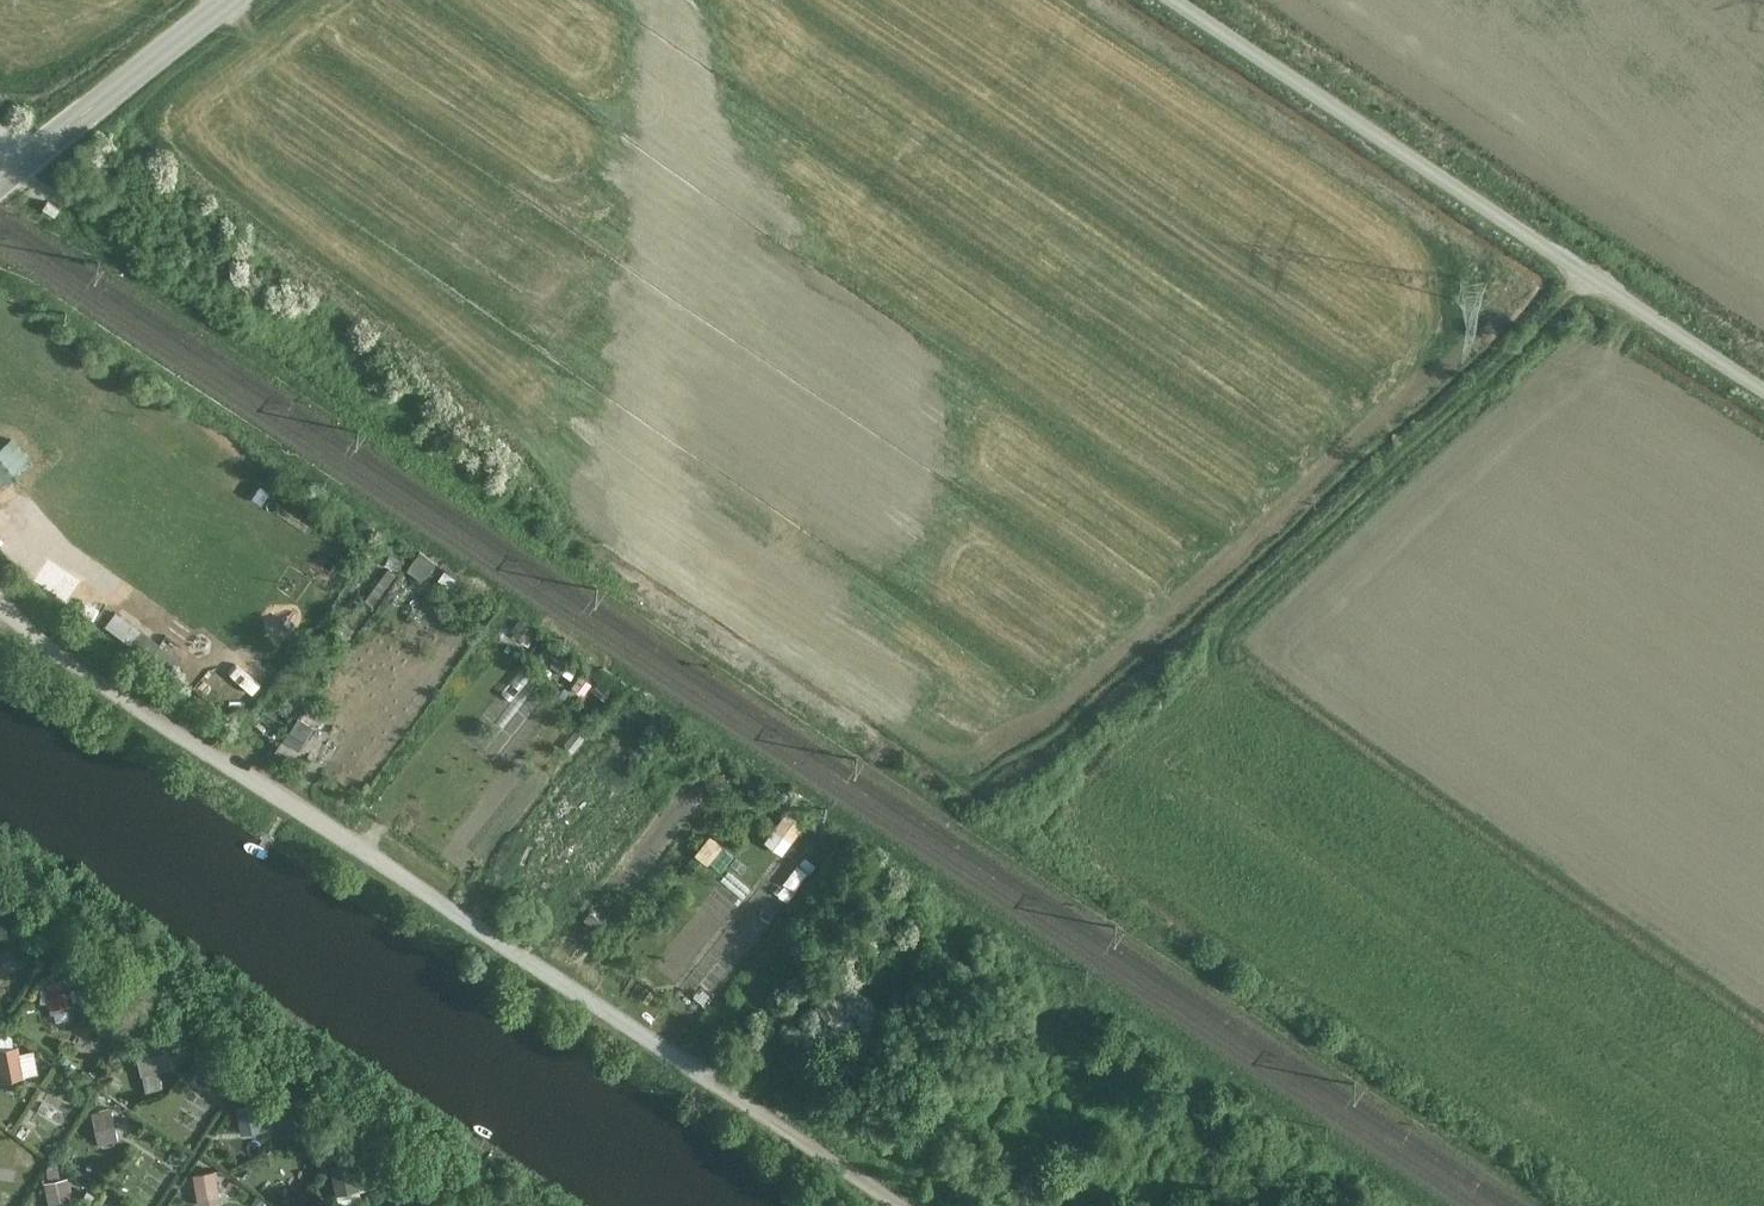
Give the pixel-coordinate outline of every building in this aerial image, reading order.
[(424,549),(410,567),(428,581),(442,563),(424,549)] [(305,746),(311,724),(295,720),(289,742),(305,746)] [(784,854),(808,823),(789,809),(765,839),(784,854)] [(67,980),(46,984),(51,1011),(72,1008),(67,980)] [(167,1045),(146,1049),(151,1076),(172,1073),(167,1045)] [(22,1050),(1,1053),(6,1081),(27,1077),(22,1050)] [(261,1099),(241,1103),(245,1130),(266,1127),(261,1099)] [(117,1110),(97,1114),(101,1141),(122,1138),(117,1110)] [(357,1159),(336,1163),(341,1190),(362,1187),(357,1159)] [(219,1169),(198,1172),(203,1200),(223,1196),(219,1169)] [(55,1184),(59,1205),(80,1205),(76,1180),(55,1184)]
